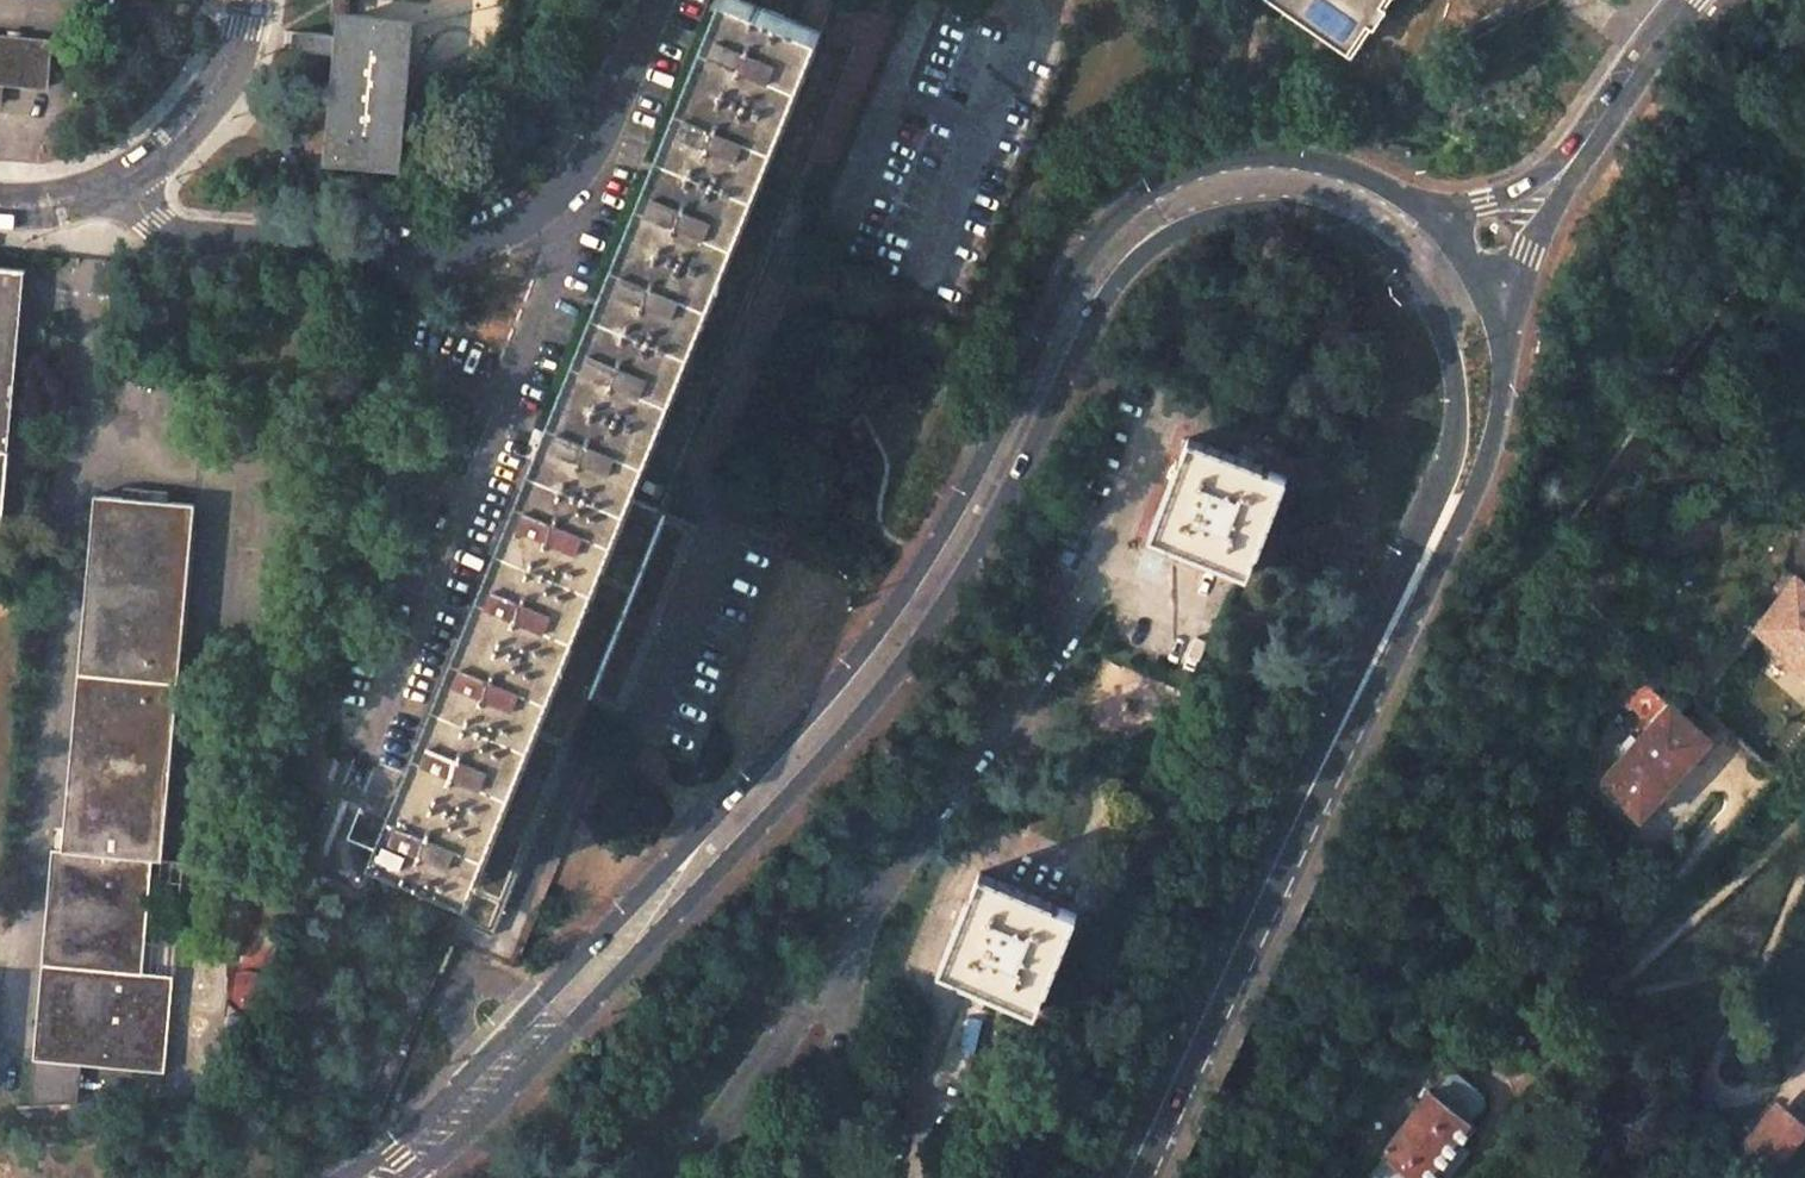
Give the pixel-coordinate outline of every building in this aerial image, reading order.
[(695,72),(787,109),(818,31),(797,22),(748,3),(741,0),(724,0),(695,72)] [(818,31),(831,0),(806,0),(797,22),(818,31)] [(1385,0),(1279,0),(1352,49),(1367,26),(1373,30),(1386,10),(1381,6),(1385,0)] [(302,31),(300,50),(310,50),(304,125),(321,127),(327,52),(343,53),(333,163),(393,168),(406,25),(346,19),(345,35),(302,31)] [(52,47),(0,42),(0,103),(2,104),(4,83),(49,87),(52,47)] [(695,72),(664,150),(756,187),(787,109),(695,72)] [(664,150),(633,229),(725,265),(756,187),(664,150)] [(633,229),(602,307),(694,343),(725,265),(633,229)] [(26,270),(0,268),(0,523),(2,523),(9,451),(6,451),(26,270)] [(602,307),(570,385),(662,422),(694,343),(602,307)] [(570,385),(539,463),(631,500),(662,422),(570,385)] [(1187,440),(1149,537),(1248,575),(1285,478),(1236,459),(1187,440)] [(539,463),(508,541),(600,578),(631,500),(539,463)] [(52,849),(30,1102),(78,1102),(81,1064),(165,1072),(173,976),(140,973),(151,859),(163,860),(195,505),(94,495),(62,850),(52,849)] [(1783,565),(1795,576),(1802,581),(1804,577),(1804,505),(1783,565)] [(508,541),(477,619),(569,656),(600,578),(508,541)] [(1752,627),(1804,673),(1804,584),(1802,581),(1795,576),(1752,627)] [(477,619),(446,697),(538,734),(569,656),(477,619)] [(1603,778),(1603,787),(1639,819),(1710,740),(1708,738),(1687,719),(1653,688),(1622,661),(1605,680),(1653,722),(1636,741),(1630,735),(1615,753),(1621,758),(1603,778)] [(446,697),(414,776),(506,812),(538,734),(446,697)] [(1700,704),(1687,719),(1708,738),(1722,723),(1700,704)] [(414,776),(383,854),(475,890),(506,812),(414,776)] [(1028,893),(980,873),(940,970),(1037,1010),(1077,912),(1028,893)] [(1370,1177),(1434,1177),(1474,1125),(1471,1123),(1486,1104),(1484,1095),(1456,1073),(1447,1074),(1432,1093),(1429,1091),(1381,1154),(1384,1156),(1369,1175),(1370,1177)] [(1748,1147),(1775,1169),(1804,1132),(1804,1129),(1780,1109),(1748,1147)]
